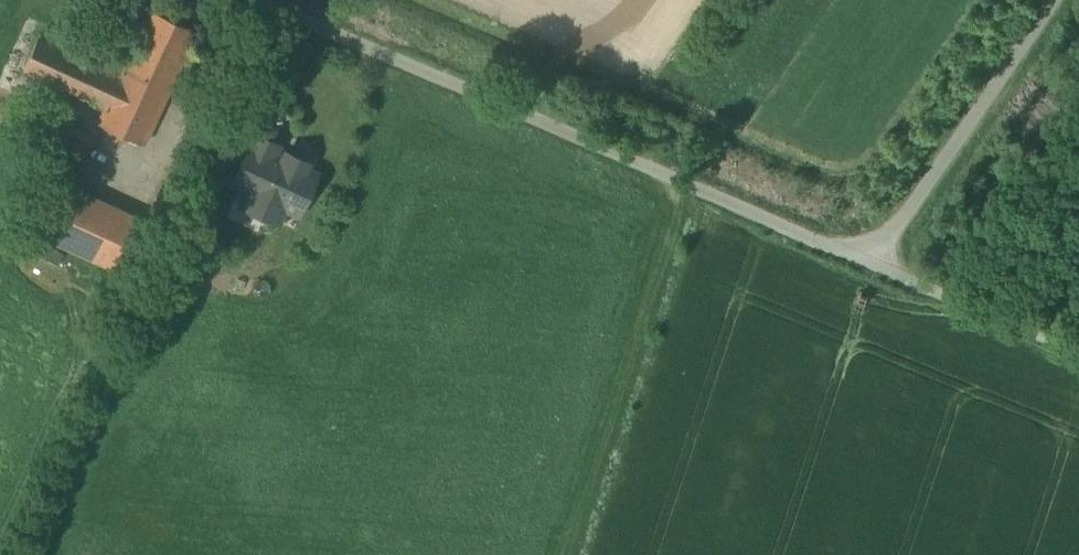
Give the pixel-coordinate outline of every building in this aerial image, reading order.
[(140,149),(194,34),(146,12),(118,73),(35,34),(16,75),(98,114),(92,127),(140,149)] [(94,135),(46,113),(37,134),(85,156),(94,135)] [(321,166),(249,131),(223,186),(241,195),(234,211),(268,227),(278,207),(297,216),(321,166)] [(147,221),(63,183),(40,234),(125,272),(147,221)]
